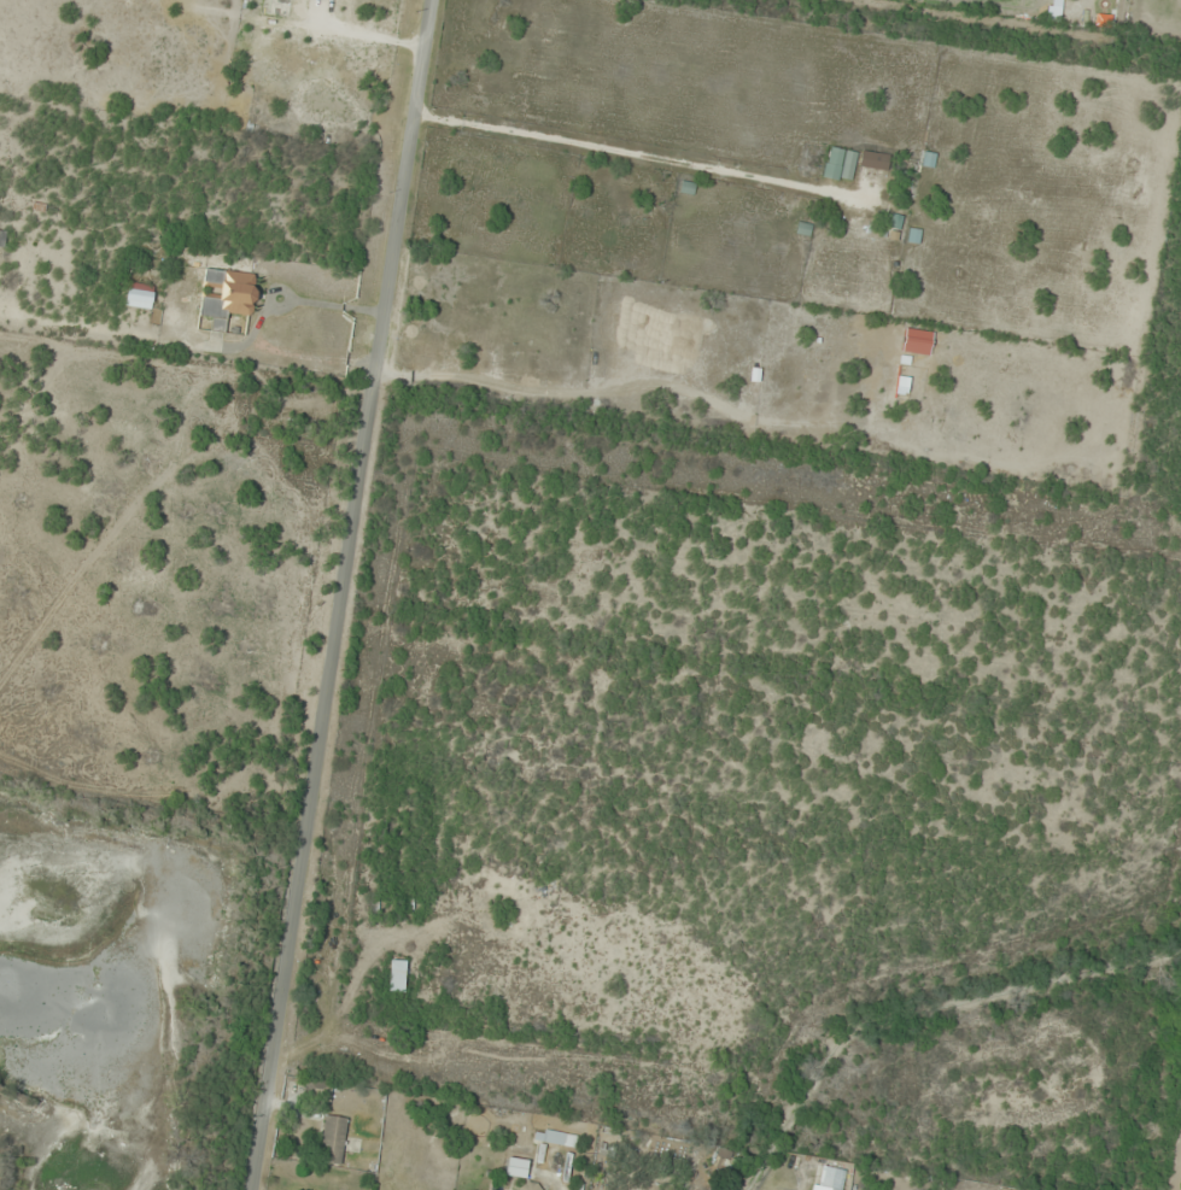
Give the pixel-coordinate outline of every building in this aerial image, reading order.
[(842,166),(840,178),(853,180),(857,151),(830,148),(828,164),(842,166)] [(860,166),(888,170),(890,152),(862,148),(860,166)] [(998,218),(998,207),(972,207),(972,218),(998,218)] [(869,214),(854,214),(854,226),(869,226),(869,214)] [(258,275),(207,268),(200,315),(214,317),(212,329),(225,331),(228,313),(252,317),(258,275)] [(404,992),(406,961),(390,960),(388,991),(404,992)] [(346,1117),(324,1115),(320,1163),(342,1165),(346,1117)] [(536,1145),(576,1145),(576,1132),(536,1132),(536,1145)] [(599,1152),(618,1158),(621,1147),(602,1142),(599,1152)] [(505,1177),(526,1179),(528,1159),(507,1157),(505,1177)]
